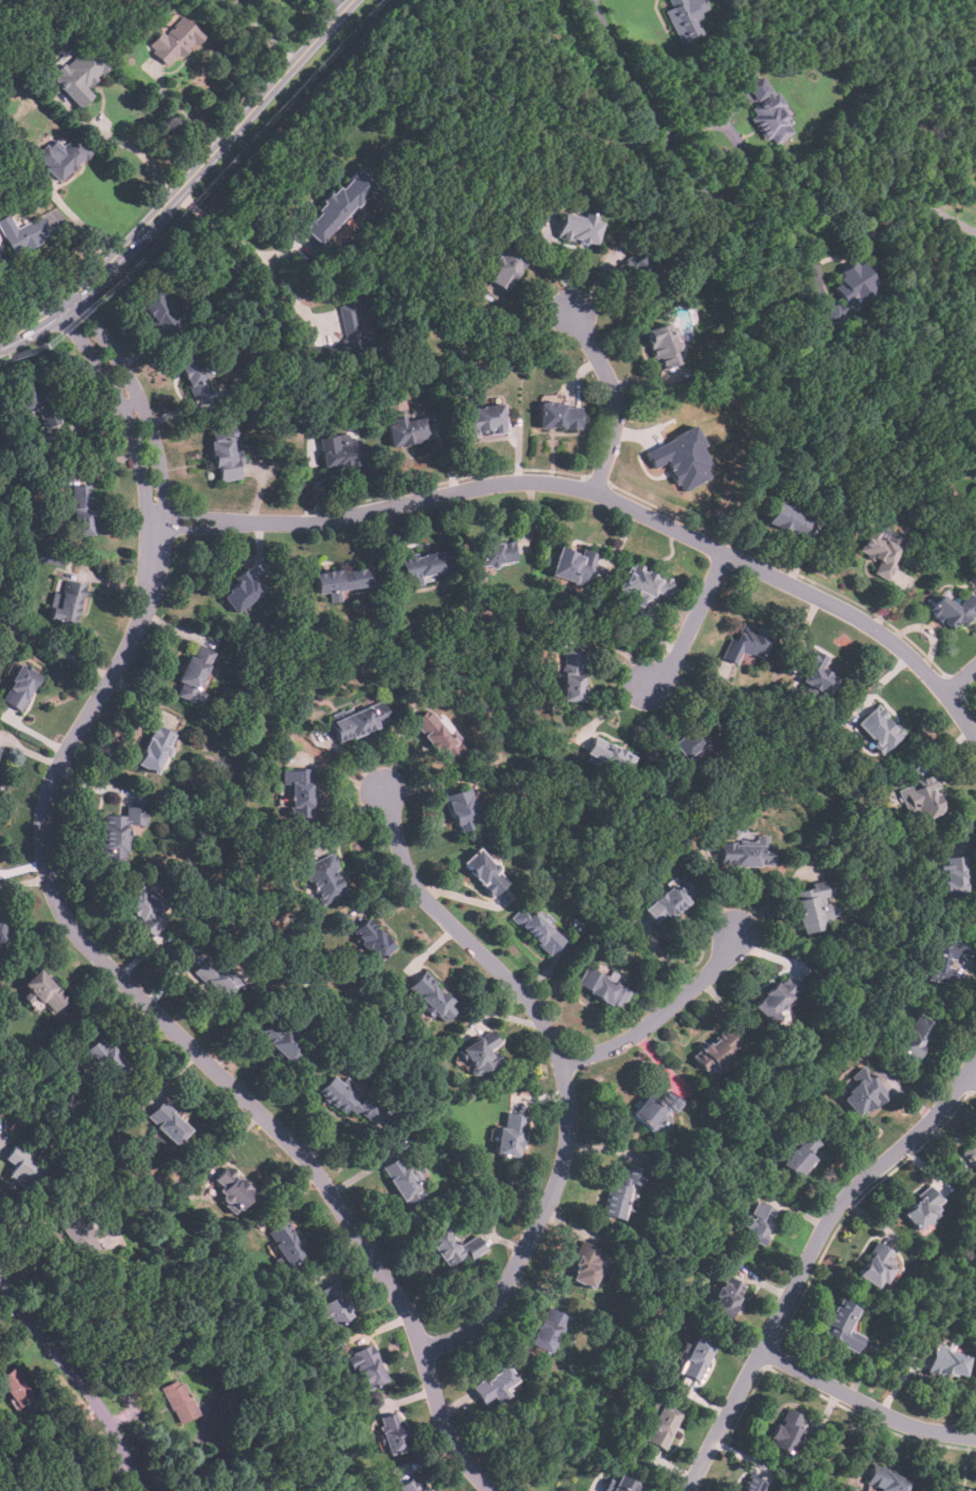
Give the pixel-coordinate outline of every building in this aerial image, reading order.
[(680,44),(705,33),(696,14),(706,9),(702,0),(669,0),(672,7),(665,10),(680,44)] [(167,67),(200,37),(180,15),(147,45),(167,67)] [(78,108),(92,95),(85,88),(108,66),(87,44),(50,78),(78,108)] [(794,131),(763,75),(746,85),(757,104),(748,108),(769,145),(794,131)] [(59,181),(89,153),(72,135),(57,150),(49,142),(35,156),(59,181)] [(373,183),(353,167),(302,229),(322,245),(373,183)] [(562,210),(556,237),(595,246),(602,219),(562,210)] [(13,254),(49,235),(39,216),(16,228),(9,214),(0,219),(0,229),(13,254)] [(507,292),(525,259),(498,244),(486,265),(495,270),(489,282),(507,292)] [(649,291),(666,275),(642,251),(634,259),(631,255),(618,268),(627,278),(632,273),(649,291)] [(827,325),(880,295),(859,260),(836,274),(841,282),(833,286),(841,300),(820,313),(827,325)] [(141,298),(159,334),(179,324),(161,288),(141,298)] [(353,303),(338,306),(344,342),(312,347),(314,361),(362,353),(353,303)] [(372,336),(368,303),(352,304),(353,313),(348,313),(349,324),(353,324),(354,334),(359,334),(359,337),(372,336)] [(659,370),(680,362),(666,322),(646,330),(659,370)] [(194,399),(212,391),(206,378),(215,374),(208,360),(200,364),(195,353),(176,361),(194,399)] [(37,409),(45,428),(60,422),(52,404),(47,406),(38,384),(7,397),(15,417),(37,409)] [(464,406),(466,436),(504,433),(502,403),(464,406)] [(539,429),(580,429),(580,403),(539,403),(539,429)] [(428,443),(425,417),(386,421),(388,447),(428,443)] [(643,452),(692,423),(704,444),(700,447),(711,465),(707,466),(712,475),(685,490),(667,459),(654,467),(643,452)] [(234,427),(208,431),(217,482),(242,477),(234,427)] [(320,437),(324,470),(366,465),(362,439),(351,440),(351,434),(320,437)] [(72,536),(92,536),(92,485),(72,485),(72,536)] [(767,525),(802,537),(808,518),(773,506),(767,525)] [(878,560),(872,574),(886,579),(903,538),(871,524),(859,552),(878,560)] [(478,542),(479,565),(514,564),(514,541),(478,542)] [(549,575),(585,587),(595,557),(559,545),(549,575)] [(404,587),(423,584),(422,578),(446,574),(442,551),(399,558),(404,587)] [(651,592),(667,598),(674,578),(629,563),(617,598),(645,608),(651,592)] [(312,574),(315,594),(369,586),(366,567),(312,574)] [(237,574),(239,586),(225,588),(227,605),(257,602),(254,573),(237,574)] [(51,620),(73,626),(85,585),(63,579),(51,620)] [(975,606),(975,600),(968,593),(956,606),(942,593),(927,611),(953,633),(975,606)] [(769,633),(737,621),(723,660),(735,665),(740,652),(760,659),(769,633)] [(177,680),(180,681),(174,694),(200,705),(206,690),(199,688),(214,652),(193,643),(177,680)] [(562,699),(582,699),(582,651),(562,651),(562,699)] [(827,659),(814,652),(799,679),(825,694),(835,677),(821,669),(827,659)] [(19,664),(0,698),(0,701),(19,712),(40,677),(19,664)] [(388,720),(380,699),(329,720),(337,740),(388,720)] [(855,722),(881,751),(903,732),(877,703),(855,722)] [(444,762),(462,748),(429,706),(411,719),(444,762)] [(670,740),(683,757),(716,733),(704,716),(670,740)] [(156,773),(174,732),(151,722),(134,764),(156,773)] [(632,755),(594,734),(584,752),(622,773),(632,755)] [(309,815),(309,768),(286,768),(286,815),(309,815)] [(897,790),(908,814),(918,809),(922,820),(947,809),(931,774),(897,790)] [(471,819),(478,816),(468,786),(444,794),(456,831),(473,826),(471,819)] [(99,858),(124,859),(126,822),(144,823),(145,807),(125,806),(124,815),(101,814),(99,858)] [(720,864),(770,864),(770,833),(753,833),(753,842),(720,842),(720,864)] [(460,863),(489,895),(507,880),(478,847),(460,863)] [(319,904),(347,891),(330,853),(301,866),(319,904)] [(943,891),(966,891),(966,856),(943,856),(943,891)] [(657,925),(695,891),(680,874),(641,908),(657,925)] [(146,936),(165,924),(157,913),(163,910),(142,879),(119,894),(146,936)] [(822,928),(817,897),(830,895),(827,881),(791,888),(799,932),(822,928)] [(510,918),(547,954),(562,939),(525,902),(510,918)] [(11,943),(0,914),(0,948),(11,943)] [(392,944),(365,917),(350,932),(377,959),(392,944)] [(973,939),(932,935),(928,980),(951,982),(954,952),(972,954),(973,939)] [(222,999),(239,982),(209,953),(192,969),(222,999)] [(617,1009),(628,990),(586,965),(575,984),(617,1009)] [(67,998),(37,967),(22,982),(51,1013),(67,998)] [(405,988),(440,1023),(457,1006),(422,971),(405,988)] [(751,1004),(768,1021),(801,988),(784,971),(751,1004)] [(915,1059),(936,1025),(916,1013),(895,1047),(915,1059)] [(302,1045),(273,1016),(256,1033),(286,1062),(302,1045)] [(692,1057),(707,1073),(739,1041),(724,1025),(692,1057)] [(504,1059),(490,1031),(457,1047),(472,1075),(504,1059)] [(128,1065),(99,1036),(83,1051),(112,1081),(128,1065)] [(886,1091),(863,1065),(841,1085),(845,1090),(839,1096),(857,1117),(886,1091)] [(341,1113),(349,1105),(363,1120),(377,1106),(364,1092),(357,1098),(333,1074),(317,1089),(341,1113)] [(629,1113),(653,1134),(681,1102),(657,1081),(629,1113)] [(144,1116),(171,1143),(187,1127),(160,1100),(144,1116)] [(497,1154),(520,1156),(524,1114),(500,1112),(497,1154)] [(822,1144),(804,1130),(779,1163),(797,1177),(822,1144)] [(962,1151),(975,1167),(975,1144),(974,1141),(962,1151)] [(12,1165),(6,1177),(32,1193),(48,1166),(12,1144),(3,1160),(12,1165)] [(380,1167),(407,1207),(426,1194),(400,1154),(380,1167)] [(602,1214),(622,1219),(624,1209),(632,1211),(642,1167),(627,1164),(624,1175),(611,1172),(602,1214)] [(211,1178),(221,1188),(214,1194),(232,1212),(251,1192),(224,1165),(211,1178)] [(901,1213),(920,1229),(945,1199),(927,1184),(901,1213)] [(740,1225),(745,1227),(741,1235),(761,1244),(776,1209),(752,1199),(740,1225)] [(286,1266),(305,1255),(285,1220),(266,1231),(286,1266)] [(443,1267),(465,1255),(467,1259),(485,1250),(477,1234),(455,1245),(445,1226),(426,1235),(443,1267)] [(881,1288),(899,1254),(875,1241),(856,1275),(881,1288)] [(565,1277),(590,1288),(606,1253),(581,1242),(565,1277)] [(745,1284),(724,1274),(708,1309),(728,1319),(745,1284)] [(327,1326),(350,1315),(335,1282),(312,1293),(327,1326)] [(821,1333),(855,1352),(863,1338),(847,1329),(859,1308),(840,1298),(821,1333)] [(548,1353),(565,1315),(544,1305),(527,1343),(548,1353)] [(678,1372),(699,1381),(715,1343),(694,1334),(678,1372)] [(364,1389),(386,1379),(370,1343),(348,1353),(364,1389)] [(926,1370),(963,1378),(968,1354),(932,1346),(926,1370)] [(507,1393),(503,1387),(515,1380),(506,1365),(470,1384),(482,1406),(507,1393)] [(13,1367),(0,1376),(0,1382),(18,1407),(33,1395),(13,1367)] [(161,1386),(178,1423),(197,1415),(180,1377),(161,1386)] [(664,1449),(680,1412),(660,1403),(643,1440),(664,1449)] [(803,1414),(784,1409),(780,1423),(773,1421),(766,1444),(793,1452),(803,1414)] [(382,1415),(382,1451),(402,1451),(402,1415),(382,1415)] [(910,1478),(871,1466),(866,1484),(879,1488),(878,1490),(906,1490),(910,1478)] [(747,1472),(738,1490),(762,1490),(766,1481),(747,1472)] [(640,1485),(619,1473),(608,1490),(637,1490),(640,1485)] [(414,1474),(397,1487),(400,1490),(427,1490),(414,1474)] [(616,1476),(610,1474),(604,1490),(611,1490),(616,1476)]
